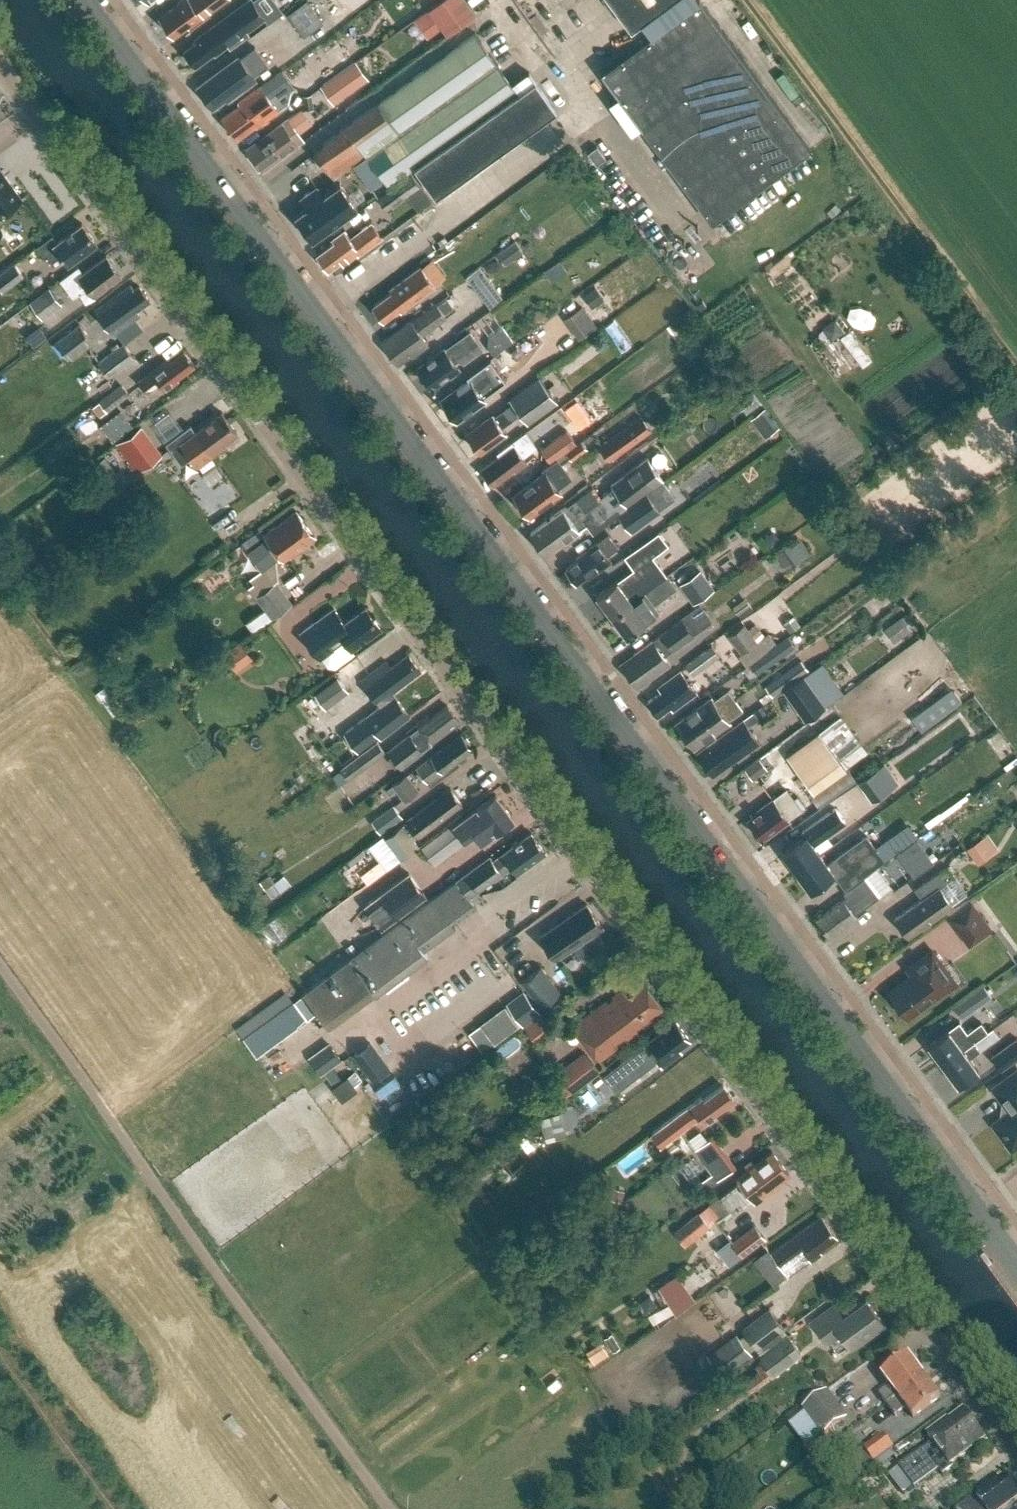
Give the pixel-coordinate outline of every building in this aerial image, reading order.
[(160,17),(174,36),(189,25),(190,27),(226,0),(183,0),(160,17)] [(185,51),(187,54),(186,57),(189,62),(193,62),(195,65),(213,52),(215,54),(227,45),(232,46),(242,39),(240,36),(264,18),(251,0),(250,0),(197,39),(199,42),(185,51)] [(323,23),(307,0),(287,14),(304,37),(323,23)] [(466,0),(440,0),(427,9),(446,35),(476,13),(466,0)] [(631,27),(640,21),(651,36),(602,72),(712,221),(809,150),(699,0),(664,26),(653,11),(668,0),(611,0),(631,27)] [(414,168),(435,197),(556,110),(529,72),(512,84),(475,33),(312,149),(333,179),(366,156),(388,186),(414,168)] [(226,98),(228,101),(255,81),(252,76),(268,64),(254,45),(197,87),(213,108),(226,98)] [(368,74),(356,57),(325,80),(337,96),(368,74)] [(242,104),(222,118),(236,138),(255,124),(256,126),(286,104),(289,89),(285,84),(288,82),(281,72),(240,102),(242,104)] [(303,141),(288,120),(264,136),(266,138),(248,151),(261,169),(278,156),(280,158),(303,141)] [(609,155),(600,144),(591,150),(600,162),(609,155)] [(22,199),(0,169),(0,215),(22,199)] [(387,210),(420,186),(411,174),(379,198),(387,210)] [(312,238),(356,207),(340,183),(323,195),(316,186),(300,197),(307,207),(296,215),(312,238)] [(49,264),(62,255),(67,263),(96,242),(82,224),(56,243),(51,237),(37,247),(49,264)] [(333,239),(335,242),(317,255),(328,270),(340,261),(343,264),(357,254),(358,255),(380,239),(370,225),(351,239),(344,230),(333,239)] [(518,241),(524,250),(531,245),(524,236),(518,241)] [(494,252),(503,266),(522,255),(513,241),(494,252)] [(73,297),(89,289),(93,294),(120,274),(106,256),(83,272),(79,266),(60,280),(73,297)] [(607,291),(640,275),(631,256),(598,273),(607,291)] [(23,276),(14,263),(0,273),(0,289),(2,292),(23,276)] [(392,291),(373,305),(375,309),(374,312),(377,317),(381,316),(383,320),(399,308),(401,311),(415,300),(414,300),(434,286),(430,280),(420,266),(390,289),(392,291)] [(457,287),(464,297),(490,277),(483,268),(457,287)] [(96,312),(111,334),(139,314),(136,310),(150,301),(137,283),(96,312)] [(486,303),(498,295),(490,284),(478,293),(486,303)] [(592,308),(604,299),(595,287),(583,296),(592,308)] [(42,319),(62,305),(49,288),(30,302),(42,319)] [(436,304),(412,322),(411,320),(381,343),(397,364),(410,355),(413,356),(428,344),(422,336),(446,318),(436,304)] [(597,326),(582,305),(564,318),(578,339),(597,326)] [(604,328),(623,355),(633,348),(614,321),(604,328)] [(79,323),(55,342),(67,358),(91,340),(79,323)] [(493,355),(513,340),(502,325),(482,339),(493,355)] [(457,370),(459,368),(454,361),(458,358),(463,360),(482,347),(469,328),(443,347),(443,346),(417,366),(422,374),(421,375),(426,383),(429,382),(433,388),(447,377),(451,378),(456,374),(457,370)] [(658,339),(662,346),(673,338),(668,332),(658,339)] [(111,377),(135,359),(123,343),(99,362),(111,377)] [(147,392),(159,383),(165,390),(178,380),(176,378),(194,365),(184,351),(170,361),(169,359),(139,381),(147,392)] [(441,399),(457,421),(485,400),(483,397),(506,381),(490,359),(466,377),(468,379),(441,399)] [(512,403),(494,417),(492,414),(466,433),(480,452),(507,433),(502,426),(520,414),(527,424),(557,402),(539,377),(509,399),(512,403)] [(107,412),(129,394),(121,384),(99,401),(107,412)] [(772,416),(766,408),(752,418),(759,426),(772,416)] [(221,444),(237,432),(222,412),(195,431),(190,424),(165,442),(181,463),(191,457),(197,466),(223,447),(221,444)] [(85,433),(80,418),(69,421),(74,436),(85,433)] [(600,445),(610,459),(646,433),(636,419),(600,445)] [(567,430),(576,443),(581,440),(589,434),(580,421),(567,430)] [(163,454),(142,426),(116,445),(138,473),(163,454)] [(541,449),(550,462),(576,443),(567,430),(541,449)] [(526,463),(523,458),(537,447),(526,433),(512,443),(498,453),(500,456),(483,469),(494,484),(514,469),(516,471),(526,463)] [(555,496),(560,493),(557,489),(571,478),(562,465),(571,457),(572,459),(587,448),(581,440),(576,443),(550,462),(542,468),(544,471),(513,493),(521,504),(518,506),(524,513),(526,511),(529,515),(549,501),(551,501),(555,498),(555,496)] [(106,456),(93,466),(113,493),(126,484),(124,482),(128,479),(121,469),(117,472),(106,456)] [(664,482),(647,458),(610,484),(613,489),(600,498),(593,488),(530,534),(545,553),(560,542),(564,542),(579,531),(575,526),(582,520),(592,534),(618,515),(647,494),(663,482),(664,482)] [(647,494),(618,515),(630,532),(659,511),(647,494)] [(989,518),(997,511),(991,503),(982,509),(989,518)] [(265,567),(281,556),(283,559),(315,536),(296,511),(265,534),(267,538),(248,552),(260,569),(261,570),(265,567)] [(626,593),(659,569),(651,557),(652,556),(667,545),(658,532),(642,544),(624,557),(633,569),(617,581),(626,593)] [(618,548),(608,534),(577,557),(578,560),(565,569),(576,583),(596,569),(597,571),(611,561),(607,556),(618,548)] [(791,542),(775,554),(786,571),(802,559),(791,542)] [(204,555),(208,560),(220,551),(216,546),(204,555)] [(261,570),(260,569),(250,577),(253,582),(248,586),(272,619),(293,603),(276,581),(275,582),(265,567),(261,570)] [(596,596),(611,616),(665,577),(659,569),(626,593),(617,581),(596,596)] [(680,584),(694,604),(714,590),(701,570),(680,584)] [(675,588),(667,576),(665,577),(611,616),(626,637),(659,613),(653,604),(675,588)] [(736,610),(742,618),(754,610),(748,601),(736,610)] [(335,609),(301,633),(319,659),(320,658),(326,667),(335,668),(354,654),(351,649),(380,628),(365,607),(345,622),(335,609)] [(894,642),(912,630),(902,616),(885,628),(894,642)] [(672,649),(672,650),(693,635),(682,620),(633,655),(637,660),(623,669),(634,684),(640,680),(642,683),(669,664),(663,656),(672,649)] [(745,624),(728,636),(741,653),(761,639),(768,649),(776,643),(769,633),(765,636),(756,623),(749,629),(745,624)] [(236,671),(253,659),(240,641),(223,654),(236,671)] [(778,643),(749,664),(756,674),(785,653),(778,643)] [(711,645),(685,664),(693,674),(719,655),(711,645)] [(392,667),(387,661),(361,681),(378,703),(420,671),(408,655),(392,667)] [(801,659),(765,686),(773,697),(809,670),(801,659)] [(783,690),(805,720),(826,705),(843,693),(822,662),(783,690)] [(697,694),(690,684),(693,682),(689,677),(686,679),(680,672),(658,688),(661,692),(648,701),(658,716),(670,707),(673,711),(697,694)] [(326,709),(349,692),(338,677),(315,694),(326,709)] [(108,685),(97,693),(113,715),(124,707),(108,685)] [(685,736),(734,701),(727,691),(714,700),(711,697),(676,723),(685,736)] [(695,749),(730,722),(728,720),(741,710),(734,701),(685,736),(695,749)] [(417,726),(387,749),(401,767),(460,723),(446,705),(430,717),(427,714),(415,723),(417,726)] [(877,720),(885,732),(896,724),(883,708),(870,719),(873,723),(877,720)] [(756,719),(752,714),(697,753),(713,774),(758,742),(747,726),(756,719)] [(358,751),(380,735),(366,716),(343,732),(358,751)] [(840,717),(787,756),(813,792),(815,791),(847,767),(866,753),(840,717)] [(871,743),(879,737),(867,721),(859,727),(871,743)] [(461,735),(417,768),(430,785),(458,764),(456,761),(471,749),(461,735)] [(377,741),(340,768),(348,779),(385,752),(377,741)] [(751,765),(759,776),(767,770),(759,759),(751,765)] [(858,781),(872,800),(899,781),(885,762),(858,781)] [(856,781),(847,767),(815,791),(817,794),(811,799),(819,808),(856,781)] [(392,784),(404,801),(419,790),(407,773),(392,784)] [(415,832),(418,837),(462,804),(450,789),(426,807),(425,807),(406,821),(407,821),(402,825),(402,824),(384,838),(381,835),(367,846),(385,870),(400,859),(418,846),(411,835),(415,832)] [(763,838),(788,819),(787,818),(800,808),(786,790),(774,800),(773,799),(758,810),(759,812),(749,819),(763,838)] [(481,842),(513,819),(495,795),(454,825),(464,840),(474,833),(481,842)] [(380,834),(403,817),(394,805),(371,821),(380,834)] [(805,836),(782,853),(799,874),(822,857),(814,845),(845,822),(835,809),(802,832),(805,836)] [(517,873),(545,852),(531,832),(503,853),(503,854),(493,861),(490,857),(467,874),(478,890),(512,865),(517,873)] [(827,863),(822,857),(799,874),(811,891),(833,874),(845,890),(885,860),(866,834),(827,863)] [(986,834),(966,848),(978,864),(997,850),(986,834)] [(914,877),(933,862),(926,853),(906,867),(914,877)] [(817,919),(830,936),(857,916),(855,914),(879,896),(891,887),(877,868),(865,877),(844,892),(848,897),(817,919)] [(409,871),(364,905),(381,929),(427,895),(409,871)] [(946,882),(939,871),(914,889),(921,899),(895,918),(908,937),(952,906),(951,904),(966,893),(954,876),(946,882)] [(468,897),(478,890),(467,874),(457,881),(456,881),(304,992),(329,1026),(374,993),(376,995),(428,957),(424,951),(478,911),(478,910),(482,907),(484,902),(478,894),(475,894),(469,898),(468,897)] [(271,898),(280,891),(269,875),(259,882),(271,898)] [(991,929),(971,903),(950,918),(970,945),(991,929)] [(556,959),(602,927),(586,904),(540,936),(556,959)] [(538,964),(530,951),(536,947),(522,926),(493,945),(514,979),(538,964)] [(955,982),(946,969),(932,951),(907,969),(912,975),(889,992),(896,1002),(895,1007),(900,1015),(906,1015),(907,1017),(947,988),(955,982)] [(301,969),(310,975),(316,965),(307,959),(301,969)] [(521,981),(540,1007),(561,991),(542,966),(521,981)] [(608,1003),(606,1001),(575,1024),(600,1059),(617,1046),(614,1042),(623,1036),(626,1040),(637,1031),(635,1027),(662,1008),(644,984),(637,989),(634,985),(626,991),(624,988),(612,997),(614,999),(608,1003)] [(962,1017),(991,996),(983,986),(954,1007),(962,1017)] [(523,990),(506,1003),(522,1025),(539,1012),(523,990)] [(257,1058),(308,1020),(294,1001),(243,1039),(257,1058)] [(675,1052),(690,1040),(675,1020),(630,1054),(604,1075),(616,1091),(657,1060),(661,1067),(677,1055),(675,1052)] [(967,1032),(959,1021),(927,1044),(943,1065),(988,1031),(981,1022),(967,1032)] [(992,1028),(988,1031),(943,1065),(958,1086),(978,1070),(969,1058),(979,1051),(999,1037),(992,1028)] [(1002,1071),(1016,1060),(1016,1038),(1016,1037),(991,1056),(1002,1071)] [(371,1042),(353,1055),(372,1081),(388,1069),(371,1042)] [(341,1061),(331,1046),(311,1060),(322,1075),(341,1061)] [(584,1052),(558,1071),(573,1092),(599,1073),(584,1052)] [(994,1124),(1012,1148),(1016,1144),(1016,1072),(994,1089),(1007,1105),(1005,1117),(994,1124)] [(331,1088),(341,1101),(357,1090),(347,1077),(331,1088)] [(704,1124),(715,1116),(713,1114),(733,1099),(723,1086),(703,1101),(702,1098),(652,1135),(660,1146),(699,1118),(704,1124)] [(559,1113),(539,1119),(543,1131),(563,1126),(559,1113)] [(736,1167),(714,1136),(694,1150),(712,1174),(696,1185),(701,1192),(736,1167)] [(699,1212),(670,1236),(679,1249),(717,1219),(718,1220),(732,1211),(732,1212),(752,1198),(755,1202),(778,1185),(776,1183),(788,1174),(772,1152),(737,1179),(740,1183),(721,1197),(720,1195),(709,1203),(710,1204),(699,1212)] [(608,1199),(621,1202),(623,1195),(610,1192),(608,1199)] [(821,1217),(771,1253),(782,1268),(788,1276),(810,1260),(811,1262),(821,1255),(818,1251),(836,1238),(821,1217)] [(755,1224),(731,1241),(742,1255),(765,1238),(755,1224)] [(734,1289),(747,1279),(742,1271),(729,1282),(734,1289)] [(675,1272),(650,1287),(666,1316),(692,1302),(675,1272)] [(884,1324),(865,1299),(842,1316),(833,1305),(810,1321),(827,1344),(840,1335),(851,1348),(884,1324)] [(769,1308),(741,1329),(757,1350),(785,1329),(769,1308)] [(733,1331),(704,1352),(721,1375),(750,1354),(733,1331)] [(744,1395),(801,1353),(787,1335),(758,1357),(762,1362),(756,1367),(759,1372),(739,1388),(744,1395)] [(889,1386),(878,1394),(887,1406),(924,1378),(909,1357),(882,1377),(889,1386)] [(940,1400),(924,1378),(887,1406),(895,1417),(906,1409),(914,1419),(940,1400)] [(848,1418),(828,1391),(802,1410),(822,1437),(848,1418)] [(953,1468),(951,1465),(985,1440),(964,1411),(949,1422),(948,1420),(927,1435),(932,1442),(899,1466),(915,1488),(939,1471),(942,1476),(953,1468)] [(883,1435),(863,1450),(864,1451),(858,1456),(856,1453),(843,1463),(856,1480),(868,1470),(867,1469),(874,1464),(875,1464),(894,1449),(883,1435)] [(1016,1501),(1016,1496),(1005,1479),(978,1499),(975,1496),(958,1508),(1006,1508),(1016,1501)]
